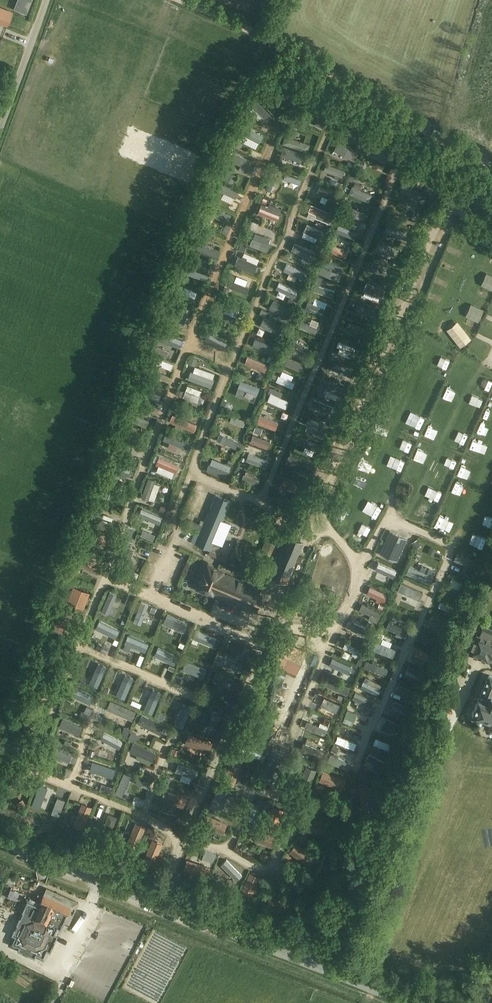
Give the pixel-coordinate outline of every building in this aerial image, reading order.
[(19,11),(27,14),(32,0),(23,0),(19,11)] [(285,91),(290,84),(275,74),(271,81),(285,91)] [(303,88),(292,106),(300,110),(311,92),(303,88)] [(268,122),(272,117),(256,100),(251,104),(268,122)] [(325,102),(314,124),(322,128),(332,105),(325,102)] [(240,134),(260,144),(264,136),(244,127),(240,134)] [(354,145),(357,139),(339,131),(336,137),(354,145)] [(310,145),(286,137),(284,144),(307,152),(310,145)] [(338,144),(334,152),(356,162),(360,155),(338,144)] [(372,144),(369,151),(390,161),(393,154),(372,144)] [(307,156),(284,148),(281,156),(304,164),(307,156)] [(227,161),(247,169),(250,160),(231,153),(227,161)] [(382,174),(385,168),(366,158),(363,164),(382,174)] [(326,164),(324,172),(342,178),(345,171),(326,164)] [(225,171),(222,179),(232,183),(235,175),(225,171)] [(412,171),(408,178),(425,187),(429,180),(412,171)] [(298,186),(300,180),(281,174),(279,180),(298,186)] [(285,195),(287,188),(272,183),(269,191),(285,195)] [(216,193),(236,200),(239,192),(219,184),(216,193)] [(406,184),(402,191),(418,201),(422,194),(406,184)] [(321,186),(318,193),(334,200),(337,193),(321,186)] [(373,195),(352,186),(349,194),(369,203),(373,195)] [(417,210),(398,203),(395,210),(414,217),(417,210)] [(333,214),(312,206),(308,213),(330,222),(333,214)] [(366,221),(368,215),(349,207),(346,213),(366,221)] [(208,216),(228,224),(231,215),(211,208),(208,216)] [(261,208),(259,215),(278,222),(280,215),(261,208)] [(339,229),(359,237),(361,230),(342,223),(339,229)] [(324,233),(307,225),(304,232),(321,240),(324,233)] [(388,226),(385,233),(405,242),(408,234),(388,226)] [(269,247),(253,241),(251,246),(267,252),(269,247)] [(197,249),(217,257),(220,250),(199,243),(197,249)] [(379,243),(376,250),(395,258),(398,251),(379,243)] [(315,253),(295,244),(292,251),(312,260),(315,253)] [(350,252),(334,246),(331,253),(347,259),(350,252)] [(258,266),(237,258),(234,266),(255,274),(258,266)] [(374,262),(370,270),(389,278),(392,270),(374,262)] [(307,274),(286,265),(283,272),(304,281),(307,274)] [(342,275),(321,267),(319,274),(340,282),(342,275)] [(188,274),(207,281),(209,275),(190,268),(188,274)] [(233,282),(244,284),(245,278),(235,276),(233,282)] [(250,290),(230,282),(227,288),(248,296),(250,290)] [(299,292),(279,283),(276,291),(295,299),(299,292)] [(367,284),(364,292),(382,299),(385,291),(367,284)] [(175,293),(195,300),(198,292),(178,285),(175,293)] [(335,291),(319,286),(317,293),(333,297),(335,291)] [(292,312),(274,301),(269,309),(287,320),(292,312)] [(325,310),(308,303),(305,310),(323,317),(325,310)] [(358,304),(355,312),(373,319),(376,312),(358,304)] [(186,319),(189,312),(169,305),(167,312),(186,319)] [(239,313),(219,306),(217,311),(237,319),(239,313)] [(282,327),(264,319),(260,327),(279,335),(282,327)] [(318,329),(301,322),(299,329),(315,335),(318,329)] [(350,323),(347,329),(365,336),(368,330),(350,323)] [(178,348),(181,340),(159,332),(156,340),(178,348)] [(228,342),(209,333),(205,341),(224,351),(228,342)] [(275,349),(255,340),(252,347),(272,356),(275,349)] [(309,347),(294,341),(291,347),(307,353),(309,347)] [(339,342),(337,348),(353,355),(356,349),(339,342)] [(258,353),(257,360),(264,361),(265,354),(258,353)] [(150,363),(170,371),(173,363),(152,356),(150,363)] [(266,365),(251,359),(248,364),(264,371),(266,365)] [(305,365),(288,359),(286,366),(302,372),(305,365)] [(334,363),(331,371),(350,378),(353,371),(334,363)] [(214,381),(190,372),(188,380),(211,388),(214,381)] [(279,376),(276,382),(293,389),(295,383),(279,376)] [(437,395),(441,384),(428,378),(423,390),(437,395)] [(476,379),(473,390),(488,394),(491,383),(476,379)] [(260,389),(241,381),(238,389),(257,396),(260,389)] [(268,385),(271,391),(277,388),(274,382),(268,385)] [(325,382),(322,388),(342,396),(344,390),(325,382)] [(159,403),(161,395),(140,389),(138,397),(159,403)] [(221,403),(219,408),(251,420),(257,405),(261,402),(227,389),(225,394),(221,403)] [(201,398),(183,392),(181,397),(199,404),(201,398)] [(289,402),(271,395),(268,402),(287,409),(289,402)] [(315,400),(312,407),(330,414),(333,407),(315,400)] [(146,430),(150,422),(130,413),(126,421),(146,430)] [(197,425),(173,416),(170,424),(194,433),(197,425)] [(278,422),(260,416),(258,424),(275,430),(278,422)] [(232,417),(230,423),(244,428),(246,422),(232,417)] [(310,417),(307,425),(327,433),(330,426),(310,417)] [(381,435),(383,425),(373,423),(371,433),(381,435)] [(122,436),(142,444),(145,439),(124,431),(122,436)] [(239,442),(220,434),(217,441),(236,449),(239,442)] [(190,444),(167,435),(164,442),(188,451),(190,444)] [(271,442),(254,436),(251,445),(268,451),(271,442)] [(301,437),(298,445),(319,453),(323,446),(301,437)] [(456,451),(462,453),(467,443),(461,440),(456,451)] [(142,459),(143,451),(121,448),(120,456),(142,459)] [(268,461),(249,454),(246,462),(265,469),(268,461)] [(180,466),(158,457),(155,465),(177,473),(180,466)] [(289,457),(287,464),(311,474),(314,466),(289,457)] [(352,471),(363,476),(368,465),(357,460),(352,471)] [(130,469),(111,465),(109,473),(128,478),(130,469)] [(229,474),(208,466),(206,471),(227,479),(229,474)] [(259,481),(244,476),(242,482),(257,487),(259,481)] [(149,480),(142,500),(148,502),(155,482),(149,480)] [(305,488),(281,480),(278,488),(302,497),(305,488)] [(124,492),(103,486),(101,493),(122,500),(124,492)] [(439,505),(443,496),(434,491),(429,500),(439,505)] [(222,545),(218,543),(218,541),(215,539),(231,501),(216,495),(205,520),(201,519),(199,523),(191,520),(189,525),(200,529),(202,525),(203,525),(196,543),(210,549),(211,549),(209,554),(226,561),(228,557),(226,556),(219,553),(222,545)] [(162,517),(142,509),(138,517),(159,525),(162,517)] [(366,518),(360,529),(369,534),(375,523),(366,518)] [(94,519),(91,525),(112,533),(115,526),(94,519)] [(108,546),(110,538),(91,531),(88,539),(108,546)] [(380,553),(397,560),(407,538),(390,531),(380,553)] [(288,582),(294,568),(291,560),(301,539),(286,533),(269,574),(288,582)] [(280,539),(268,534),(261,551),(272,556),(280,539)] [(432,558),(437,548),(430,545),(426,555),(432,558)] [(475,559),(477,551),(466,547),(463,555),(475,559)] [(135,551),(127,548),(119,568),(127,571),(135,551)] [(413,561),(430,568),(434,560),(417,552),(413,561)] [(470,564),(455,557),(453,562),(468,569),(470,564)] [(75,566),(96,575),(99,569),(78,560),(75,566)] [(410,564),(407,572),(430,583),(434,575),(410,564)] [(197,589),(213,595),(214,594),(251,610),(260,588),(223,573),(223,572),(208,565),(197,589)] [(400,576),(379,566),(377,572),(397,582),(400,576)] [(452,577),(448,584),(462,590),(465,583),(452,577)] [(402,582),(398,590),(419,599),(423,591),(402,582)] [(90,591),(72,585),(70,593),(87,599),(90,591)] [(371,586),(368,593),(385,601),(388,594),(371,586)] [(102,609),(110,612),(117,592),(110,590),(102,609)] [(395,593),(387,612),(415,625),(421,611),(423,606),(395,593)] [(133,620),(142,623),(149,603),(140,600),(133,620)] [(458,607),(441,600),(438,606),(455,613),(458,607)] [(362,604),(359,610),(379,619),(382,612),(362,604)] [(52,606),(40,636),(73,648),(85,618),(52,606)] [(122,607),(118,622),(126,625),(130,610),(122,607)] [(167,613),(164,622),(185,630),(188,621),(167,613)] [(451,622),(432,613),(429,620),(448,629),(451,622)] [(408,627),(389,619),(386,626),(405,634),(408,627)] [(100,620),(96,629),(115,637),(119,628),(100,620)] [(484,620),(482,625),(478,634),(477,634),(469,652),(488,661),(491,662),(491,624),(484,620)] [(353,624),(351,630),(367,637),(370,631),(353,624)] [(161,639),(166,641),(170,628),(165,627),(161,639)] [(196,628),(192,637),(215,645),(218,636),(196,628)] [(442,639),(423,631),(420,637),(439,646),(442,639)] [(128,634),(125,643),(144,650),(148,641),(128,634)] [(271,662),(297,673),(307,650),(280,639),(271,662)] [(361,647),(346,640),(342,647),(358,654),(361,647)] [(391,656),(394,648),(376,641),(373,648),(391,656)] [(157,646),(155,655),(173,661),(176,652),(157,646)] [(435,655),(417,647),(414,652),(432,660),(435,655)] [(193,651),(191,656),(199,659),(201,654),(193,651)] [(221,652),(218,661),(240,669),(243,660),(221,652)] [(329,664),(349,672),(352,665),(332,657),(329,664)] [(368,658),(364,665),(384,674),(387,667),(368,658)] [(186,659),(183,668),(203,675),(206,666),(186,659)] [(88,682),(97,686),(106,665),(98,661),(88,682)] [(427,672),(407,664),(404,670),(424,679),(427,672)] [(216,671),(213,680),(234,687),(237,679),(216,671)] [(125,673),(116,695),(124,698),(133,676),(125,673)] [(50,677),(43,675),(36,698),(44,700),(50,677)] [(323,683),(345,693),(348,686),(326,676),(323,683)] [(488,677),(478,701),(478,700),(472,713),(485,719),(484,721),(487,726),(491,728),(491,678),(488,677)] [(363,680),(360,687),(378,695),(381,688),(363,680)] [(73,684),(70,694),(90,702),(94,692),(73,684)] [(398,684),(396,691),(412,698),(415,692),(398,684)] [(153,687),(144,708),(152,712),(161,690),(153,687)] [(377,699),(355,689),(352,696),(374,706),(377,699)] [(315,690),(307,709),(338,721),(345,704),(346,703),(315,690)] [(278,704),(289,709),(292,703),(281,698),(278,704)] [(111,699),(107,709),(132,720),(136,711),(111,699)] [(352,707),(368,715),(372,707),(356,699),(352,707)] [(174,723),(183,726),(192,704),(183,701),(174,723)] [(412,710),(392,701),(390,707),(410,716),(412,710)] [(357,712),(347,708),(344,715),(354,720),(357,712)] [(213,712),(205,730),(211,733),(220,715),(213,712)] [(142,713),(138,722),(160,733),(164,724),(142,713)] [(62,717),(59,726),(79,732),(82,724),(62,717)] [(405,727),(385,718),(382,724),(402,733),(405,727)] [(194,719),(190,730),(201,734),(205,724),(194,719)] [(262,720),(256,738),(267,742),(281,747),(289,730),(262,720)] [(307,720),(304,727),(324,734),(327,728),(307,720)] [(103,731),(100,738),(119,747),(123,740),(103,731)] [(187,732),(184,741),(206,750),(210,741),(187,732)] [(324,740),(305,732),(302,740),(321,747),(324,740)] [(337,734),(335,741),(354,748),(356,741),(337,734)] [(243,736),(240,745),(253,749),(251,755),(261,758),(265,744),(243,736)] [(393,744),(375,736),(372,743),(390,751),(393,744)] [(360,738),(356,746),(360,748),(364,740),(360,738)] [(134,742),(130,751),(152,760),(156,751),(134,742)] [(51,746),(49,754),(70,760),(72,752),(51,746)] [(282,749),(272,746),(263,769),(272,773),(282,749)] [(350,762),(352,756),(337,750),(335,755),(350,762)] [(387,760),(369,752),(366,759),(383,767),(387,760)] [(92,759),(89,769),(112,776),(115,766),(92,759)] [(178,762),(175,770),(196,776),(198,769),(178,762)] [(306,792),(315,767),(305,764),(296,788),(306,792)] [(115,791),(123,794),(131,775),(123,771),(115,791)] [(345,781),(322,772),(319,782),(341,790),(345,781)] [(369,785),(359,786),(362,810),(372,809),(369,785)] [(165,788),(161,796),(182,806),(185,798),(165,788)] [(217,789),(211,804),(220,808),(226,793),(217,789)] [(58,796),(51,812),(58,815),(65,799),(58,796)] [(340,805),(317,796),(313,806),(337,814),(340,805)] [(81,801),(74,820),(84,823),(91,804),(81,801)] [(106,807),(98,804),(89,829),(97,832),(106,807)] [(270,809),(268,814),(270,815),(266,827),(276,831),(284,810),(274,806),(273,810),(270,809)] [(227,824),(206,816),(202,825),(223,834),(227,824)] [(326,822),(302,821),(301,832),(326,833),(326,822)] [(123,845),(131,848),(139,828),(131,825),(123,845)] [(254,828),(250,838),(272,847),(276,837),(254,828)] [(151,835),(143,856),(151,859),(159,838),(151,835)] [(316,858),(296,843),(290,852),(309,867),(316,858)] [(219,856),(205,891),(233,902),(248,868),(219,856)] [(209,868),(187,860),(184,871),(206,878),(209,868)] [(251,874),(241,896),(250,900),(260,878),(251,874)] [(16,936),(13,943),(20,946),(19,949),(34,956),(36,953),(43,957),(47,949),(50,951),(57,935),(54,934),(57,927),(60,928),(62,924),(64,921),(60,919),(64,913),(67,914),(70,906),(44,894),(40,903),(41,904),(40,908),(38,907),(28,902),(27,904),(23,911),(27,913),(23,920),(20,919),(13,934),(16,936)] [(293,905),(270,896),(266,906),(289,915),(293,905)]
